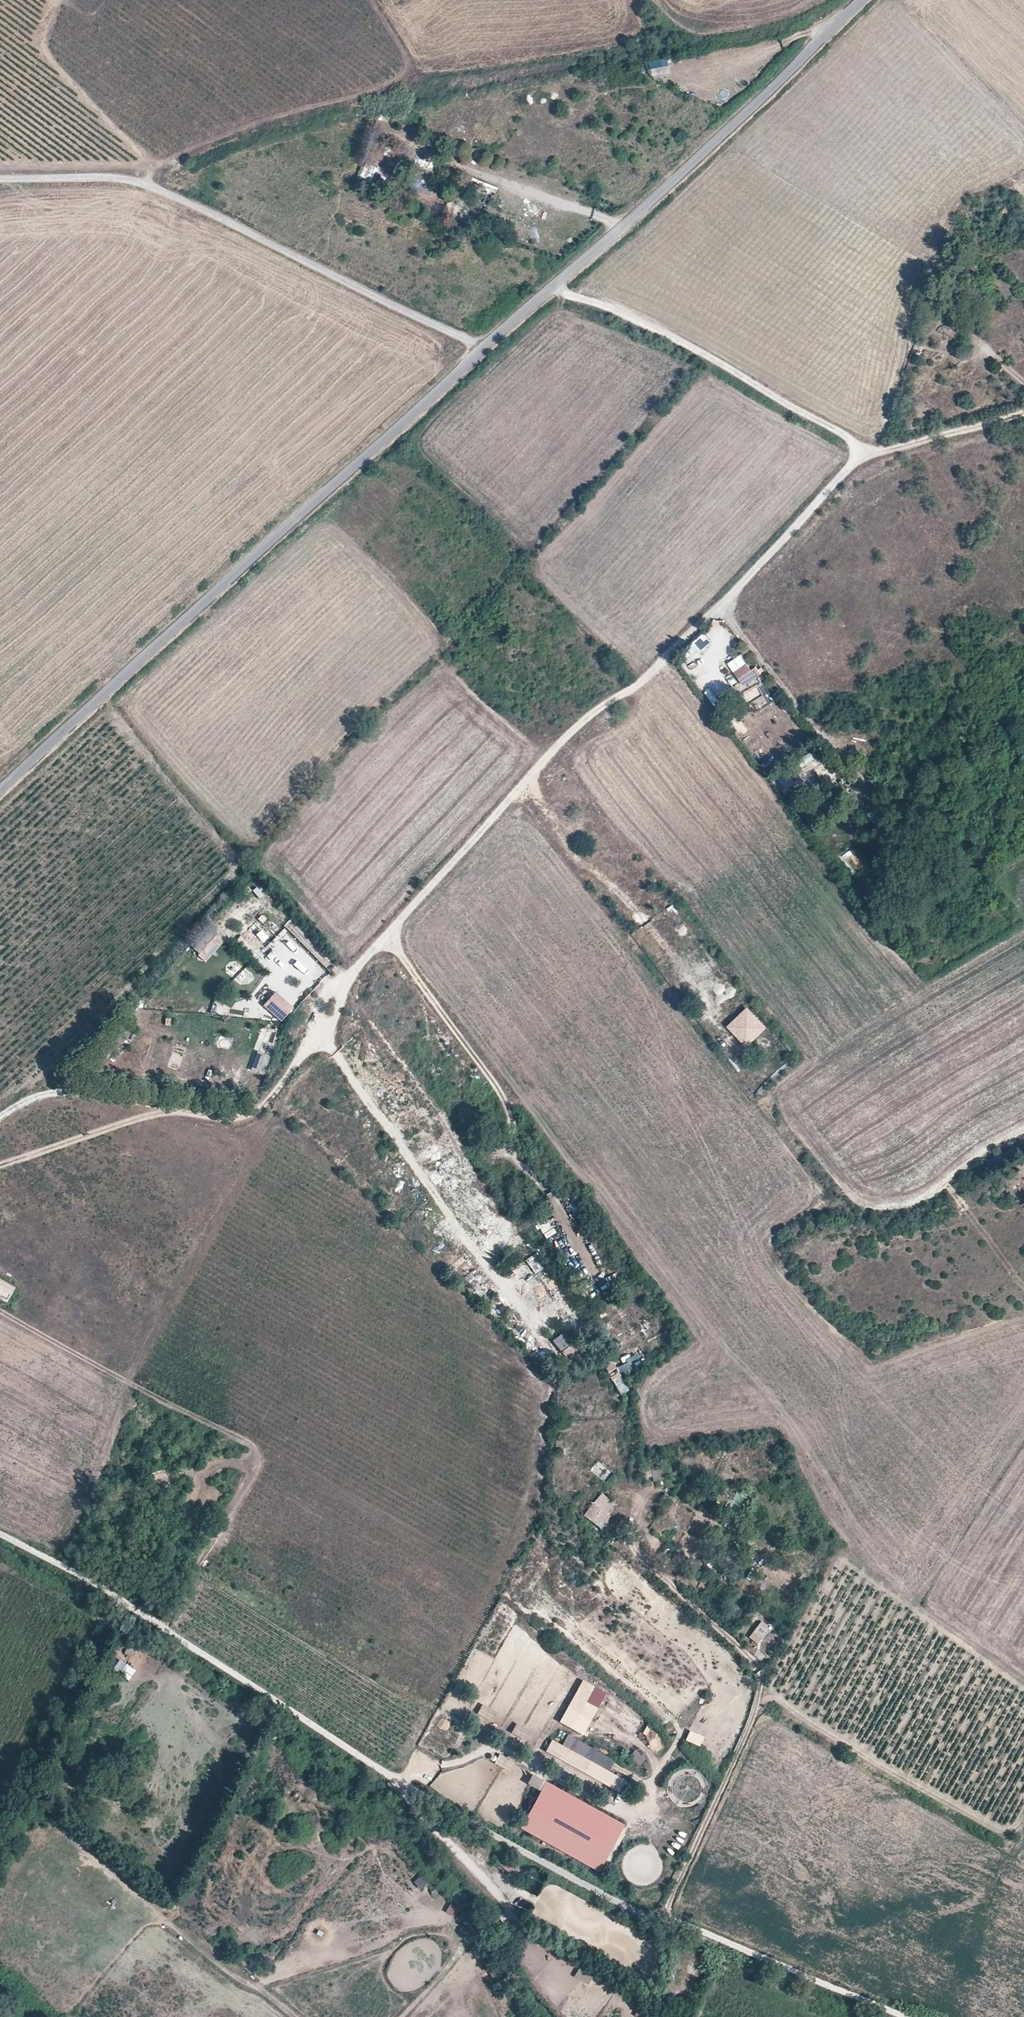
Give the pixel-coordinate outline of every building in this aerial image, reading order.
[(648,63),(650,70),(669,65),(667,58),(648,63)] [(368,187),(377,163),(368,160),(359,183),(368,187)] [(448,210),(457,214),(461,207),(451,202),(448,210)] [(997,214),(1007,224),(1014,219),(1004,209),(997,214)] [(697,649),(693,644),(688,648),(692,653),(697,649)] [(758,675),(753,667),(748,671),(744,665),(732,673),(741,686),(758,675)] [(757,709),(767,702),(763,696),(753,703),(757,709)] [(807,770),(819,757),(812,750),(800,763),(807,770)] [(943,969),(959,959),(955,952),(939,962),(943,969)] [(293,1007),(275,991),(263,1005),(281,1020),(293,1007)] [(767,1028),(748,1007),(727,1026),(746,1047),(767,1028)] [(267,1052),(272,1031),(264,1029),(260,1050),(267,1052)] [(270,1056),(254,1051),(248,1069),(264,1074),(270,1056)] [(546,1240),(556,1234),(548,1219),(538,1225),(546,1240)] [(526,1261),(536,1274),(544,1267),(534,1255),(526,1261)] [(0,1279),(0,1298),(7,1302),(15,1287),(0,1279)] [(579,1351),(573,1343),(561,1352),(567,1360),(579,1351)] [(635,1358),(618,1368),(627,1383),(643,1374),(635,1358)] [(615,1366),(611,1359),(602,1363),(607,1371),(615,1366)] [(620,1373),(611,1377),(620,1396),(629,1392),(620,1373)] [(597,1461),(590,1473),(606,1482),(613,1470),(597,1461)] [(606,1513),(613,1503),(601,1493),(594,1503),(606,1513)] [(606,1513),(594,1503),(584,1516),(600,1528),(609,1515),(606,1513)] [(758,1647),(771,1629),(761,1622),(748,1639),(758,1647)] [(134,1656),(139,1648),(129,1643),(125,1651),(134,1656)] [(129,1678),(135,1669),(119,1657),(112,1667),(129,1678)] [(606,1693),(582,1680),(559,1721),(583,1734),(606,1693)] [(494,1722),(498,1712),(482,1705),(477,1716),(494,1722)] [(518,1723),(511,1734),(526,1744),(533,1733),(518,1723)] [(651,1741),(657,1731),(648,1725),(642,1735),(651,1741)] [(552,1740),(546,1752),(620,1793),(626,1782),(552,1740)] [(628,1759),(641,1767),(647,1758),(635,1750),(628,1759)] [(495,1764),(511,1772),(516,1762),(500,1754),(495,1764)] [(626,1826),(547,1783),(521,1830),(600,1873),(626,1826)] [(419,1889),(427,1885),(423,1877),(415,1881),(419,1889)] [(530,1911),(533,1904),(521,1899),(519,1907),(530,1911)] [(589,1986),(594,1976),(579,1969),(574,1979),(589,1986)]
